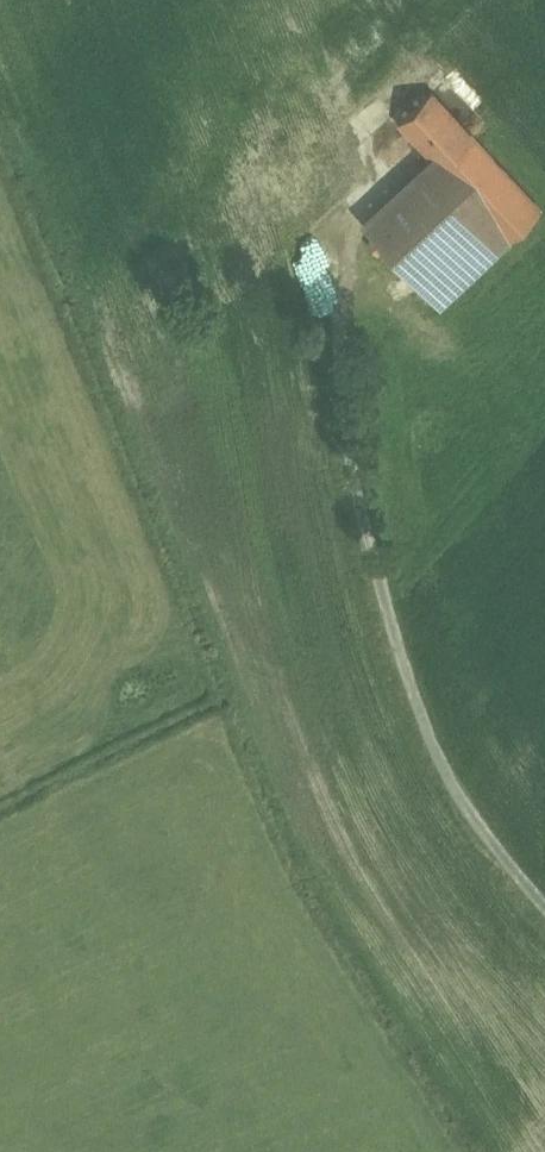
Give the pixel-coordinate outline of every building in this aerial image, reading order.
[(542,210),(433,91),(401,120),(447,169),(376,234),(386,246),(441,304),(542,210)] [(386,246),(376,235),(369,242),(379,253),(386,246)]
